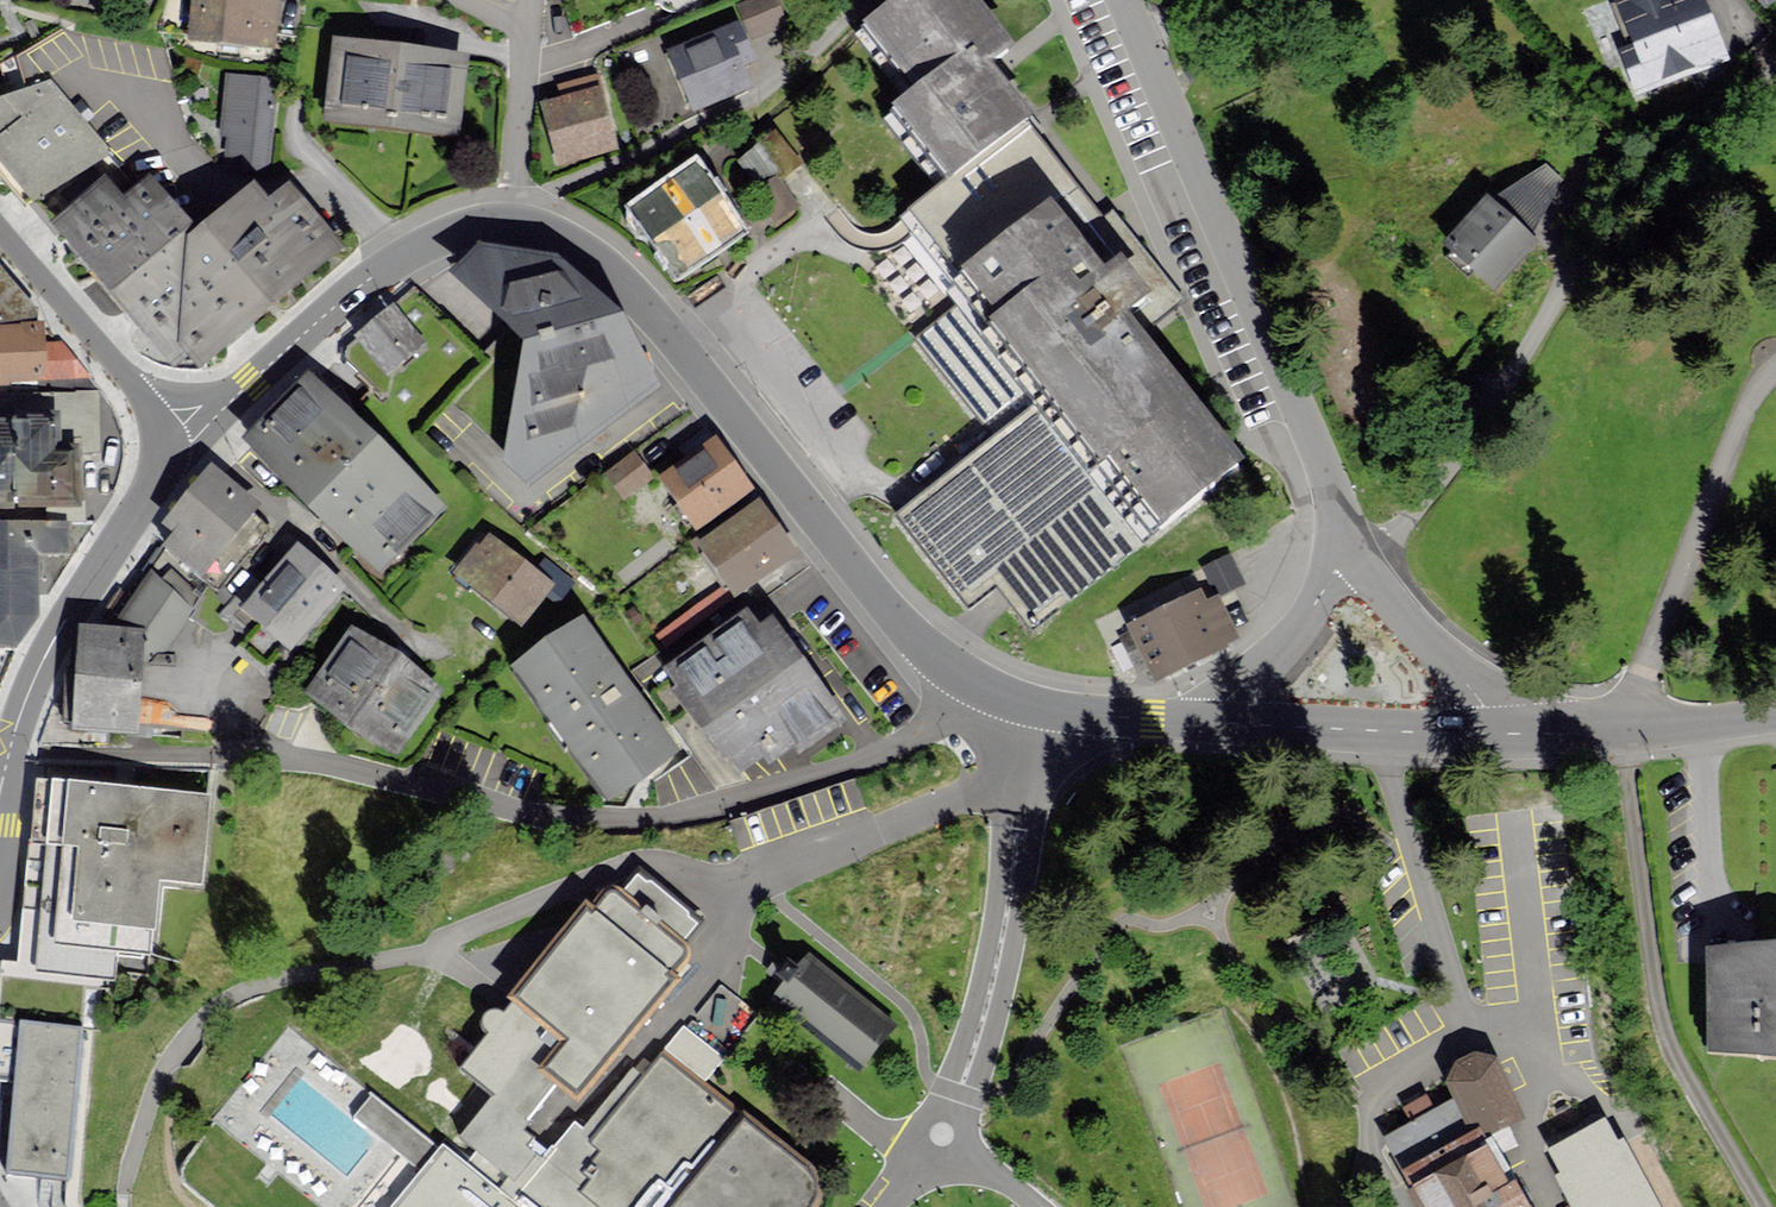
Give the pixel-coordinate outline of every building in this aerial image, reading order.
[(190,45),(279,49),(282,0),(192,0),(190,45)] [(739,8),(754,41),(787,27),(776,0),(758,0),(739,8)] [(968,278),(952,290),(965,307),(925,337),(994,428),(1028,402),(1041,419),(906,521),(970,605),(1002,581),(1035,624),(1157,531),(1154,527),(1242,460),(1123,304),(1146,287),(1134,271),(1120,253),(1101,268),(1050,201),(1070,186),(1026,128),(1033,123),(1032,122),(994,71),(983,57),(1007,39),(977,0),(896,0),(858,29),(913,100),(896,114),(950,186),(951,186),(917,211),(968,278)] [(1617,4),(1635,44),(1622,50),(1639,90),(1725,53),(1702,0),(1628,0),(1617,4)] [(670,51),(693,108),(749,85),(740,64),(754,58),(739,23),(670,51)] [(0,64),(5,79),(10,95),(51,83),(109,151),(122,170),(196,142),(186,127),(164,50),(63,31),(0,64)] [(341,46),(332,127),(462,140),(470,59),(341,46)] [(664,118),(647,63),(616,73),(633,127),(664,118)] [(231,133),(229,159),(269,163),(276,80),(229,76),(224,132),(231,133)] [(28,197),(109,151),(51,83),(10,95),(0,98),(0,162),(28,197)] [(546,111),(560,164),(623,147),(609,94),(546,111)] [(695,161),(634,207),(684,273),(745,227),(695,161)] [(199,365),(273,303),(205,222),(197,229),(151,175),(123,198),(104,177),(54,219),(174,362),(188,351),(199,365)] [(266,200),(252,183),(205,222),(273,303),(341,246),(287,183),(266,200)] [(1485,197),(1448,239),(1496,282),(1533,240),(1485,197)] [(531,357),(508,466),(528,489),(657,393),(626,326),(562,263),(485,252),(461,285),(531,357)] [(43,324),(0,265),(0,326),(43,324)] [(393,306),(359,334),(386,367),(420,339),(393,306)] [(12,379),(46,377),(84,374),(62,344),(44,345),(44,338),(43,324),(0,326),(0,379),(12,379)] [(312,375),(249,436),(375,564),(438,502),(312,375)] [(80,503),(79,468),(79,450),(98,449),(97,391),(0,393),(0,504),(80,503)] [(662,476),(695,524),(749,487),(716,439),(662,476)] [(604,478),(623,503),(653,482),(634,457),(604,478)] [(179,530),(168,544),(200,570),(255,503),(211,467),(167,520),(179,530)] [(700,543),(732,589),(793,548),(760,501),(700,543)] [(70,553),(70,521),(40,521),(0,520),(0,644),(15,645),(39,606),(40,553),(70,553)] [(458,573),(517,621),(549,583),(490,535),(458,573)] [(245,607),(287,644),(340,583),(298,547),(245,607)] [(1230,551),(1203,563),(1215,591),(1242,579),(1230,551)] [(151,574),(123,610),(165,643),(193,607),(151,574)] [(1131,624),(1156,674),(1235,635),(1216,597),(1205,603),(1199,590),(1131,624)] [(747,610),(667,667),(741,768),(769,747),(773,753),(795,736),(802,746),(842,717),(770,618),(759,626),(747,610)] [(583,618),(517,664),(608,793),(674,748),(583,618)] [(87,629),(80,722),(132,726),(139,632),(87,629)] [(309,691),(394,751),(438,690),(353,630),(309,691)] [(41,779),(20,969),(112,979),(116,947),(150,951),(158,881),(200,885),(210,798),(41,779)] [(824,1196),(665,1058),(630,1099),(606,1078),(716,951),(634,880),(513,1020),(464,1076),(499,1107),(455,1156),(452,1154),(448,1159),(375,1097),(355,1120),(428,1182),(406,1206),(815,1206),(824,1196)] [(1710,1044),(1775,1044),(1775,949),(1710,949),(1710,1044)] [(808,962),(781,996),(862,1060),(888,1026),(808,962)] [(112,979),(20,969),(0,966),(0,1018),(1,1018),(0,1022),(85,1032),(106,1034),(112,979)] [(69,1177),(85,1032),(0,1022),(0,1024),(0,1076),(18,1078),(8,1170),(69,1177)] [(1442,1118),(1431,1098),(1404,1114),(1414,1131),(1387,1146),(1411,1189),(1403,1193),(1411,1206),(1520,1206),(1490,1154),(1532,1131),(1492,1062),(1443,1089),(1455,1110),(1442,1118)] [(1554,1165),(1576,1206),(1655,1206),(1616,1132),(1554,1165)]
